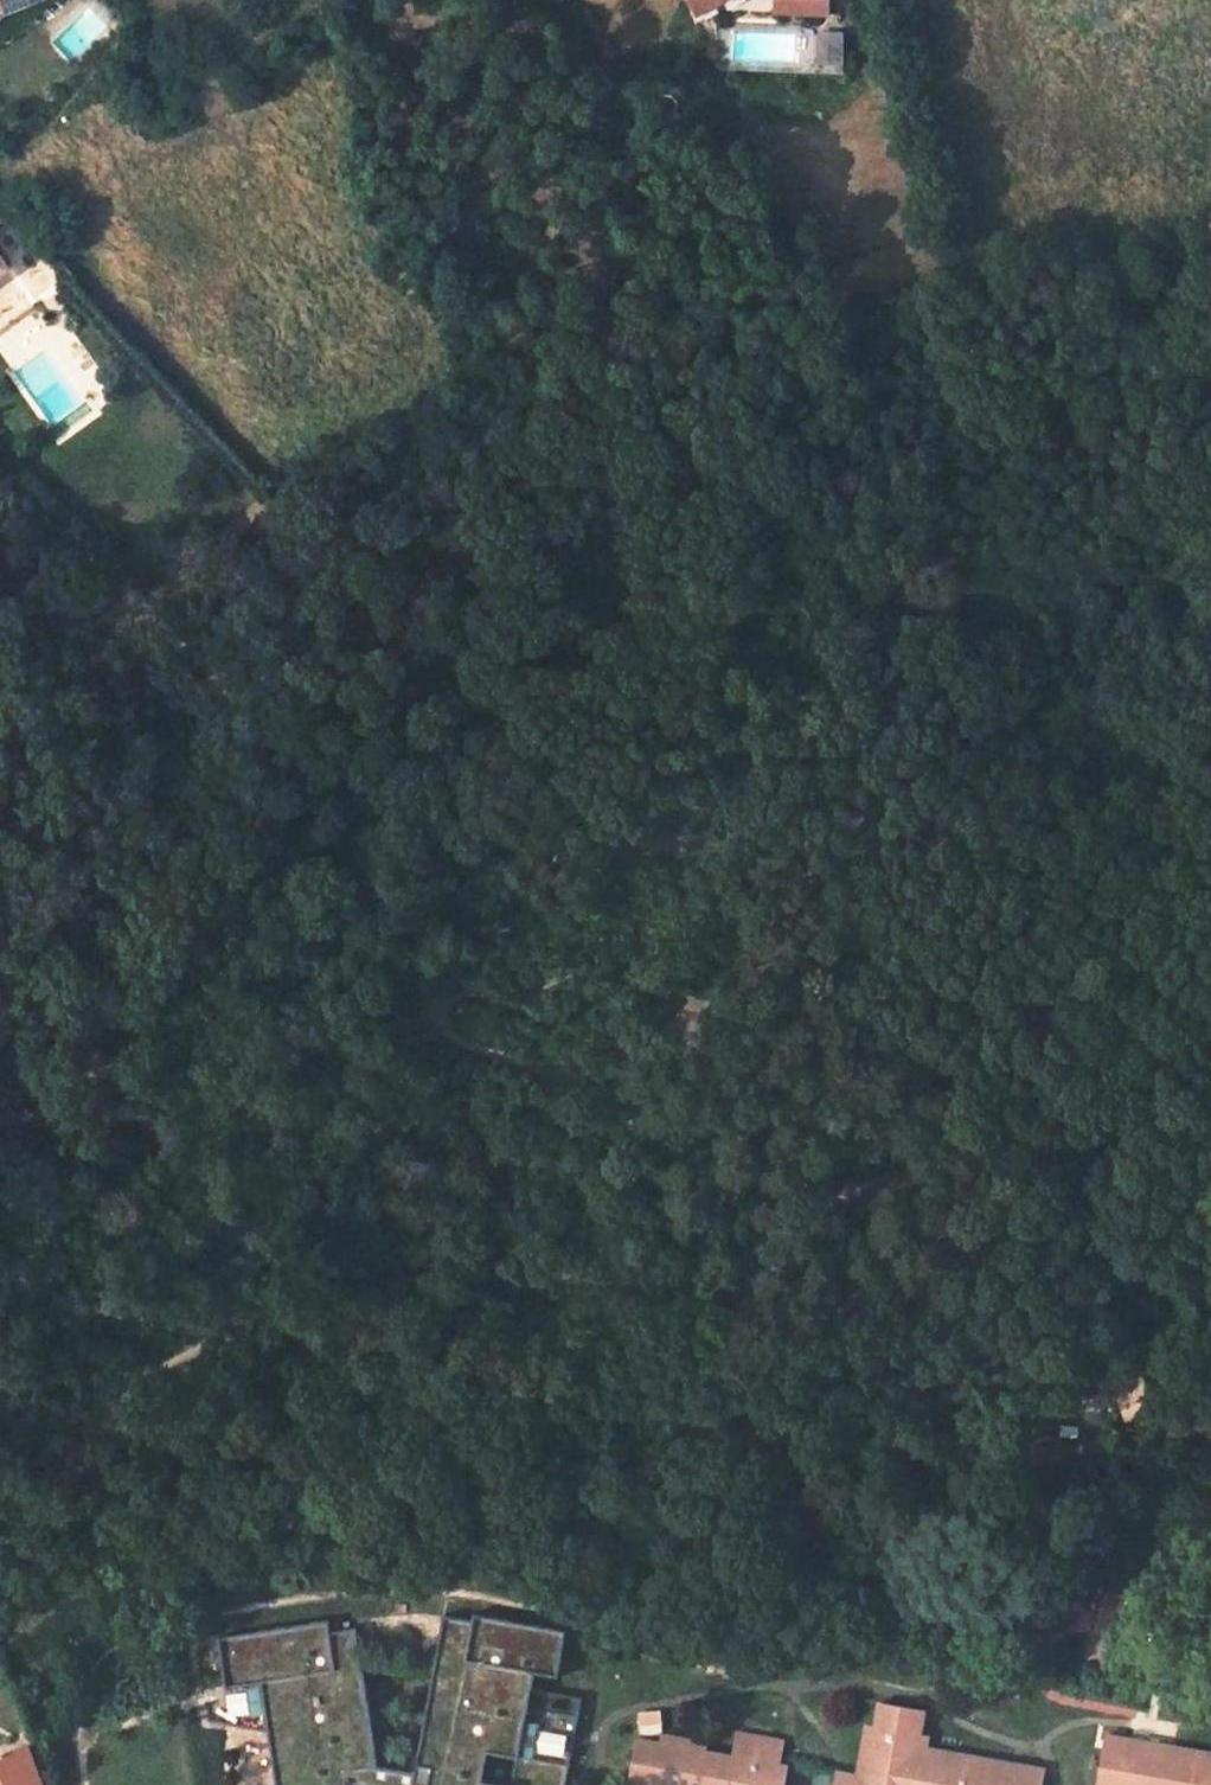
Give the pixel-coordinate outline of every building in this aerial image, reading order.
[(0,10),(27,0),(0,0),(0,10)] [(693,31),(743,0),(676,0),(693,31)] [(773,1),(772,25),(799,26),(800,0),(773,0),(773,1)] [(823,27),(824,0),(800,0),(799,26),(823,27)] [(842,69),(844,31),(818,30),(816,68),(842,69)] [(11,208),(0,196),(0,219),(11,208)] [(9,268),(0,255),(0,274),(9,268)] [(587,1696),(537,1687),(541,1670),(565,1674),(574,1628),(482,1609),(480,1615),(451,1609),(419,1765),(382,1757),(364,1620),(338,1623),(336,1612),(225,1626),(232,1677),(210,1678),(215,1710),(274,1722),(289,1725),(281,1767),(283,1784),(569,1784),(587,1696)] [(1046,1766),(929,1742),(932,1730),(923,1728),(928,1704),(883,1695),(879,1719),(871,1717),(861,1766),(841,1762),(836,1784),(1042,1784),(1046,1766)] [(289,1725),(274,1722),(281,1767),(289,1725)] [(1112,1732),(1101,1784),(1210,1784),(1210,1750),(1112,1732)] [(787,1781),(778,1779),(784,1752),(738,1743),(732,1770),(703,1764),(706,1749),(663,1740),(660,1755),(637,1750),(630,1784),(786,1784),(787,1781)] [(25,1741),(0,1751),(0,1784),(43,1784),(25,1741)]
